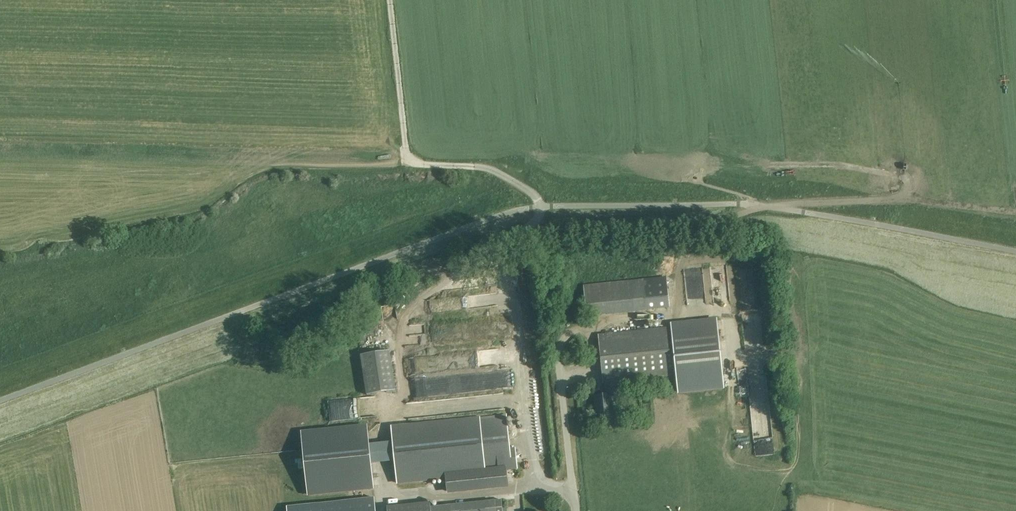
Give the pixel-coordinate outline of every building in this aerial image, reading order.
[(667,308),(665,278),(584,286),(586,316),(667,308)] [(608,334),(598,335),(603,383),(621,381),(677,375),(678,391),(724,387),(717,319),(671,324),(672,327),(608,334)] [(432,340),(445,341),(446,327),(433,326),(432,340)] [(396,391),(390,351),(361,355),(367,394),(396,391)] [(605,395),(595,396),(598,418),(611,417),(609,398),(622,396),(621,381),(603,383),(605,395)] [(751,394),(754,453),(773,452),(771,422),(762,422),(762,416),(764,416),(764,407),(765,407),(764,394),(751,394)] [(341,418),(340,400),(328,401),(329,419),(341,418)] [(507,417),(497,418),(391,428),(393,441),(395,461),(397,481),(446,476),(448,494),(509,488),(507,469),(512,469),(507,417)] [(368,425),(301,432),(308,496),(374,489),(372,463),(370,444),(368,425)] [(395,461),(393,441),(370,444),(372,463),(395,461)] [(288,507),(288,510),(375,510),(374,498),(288,507)] [(485,502),(431,507),(431,503),(387,507),(388,510),(496,510),(495,501),(485,502)]
